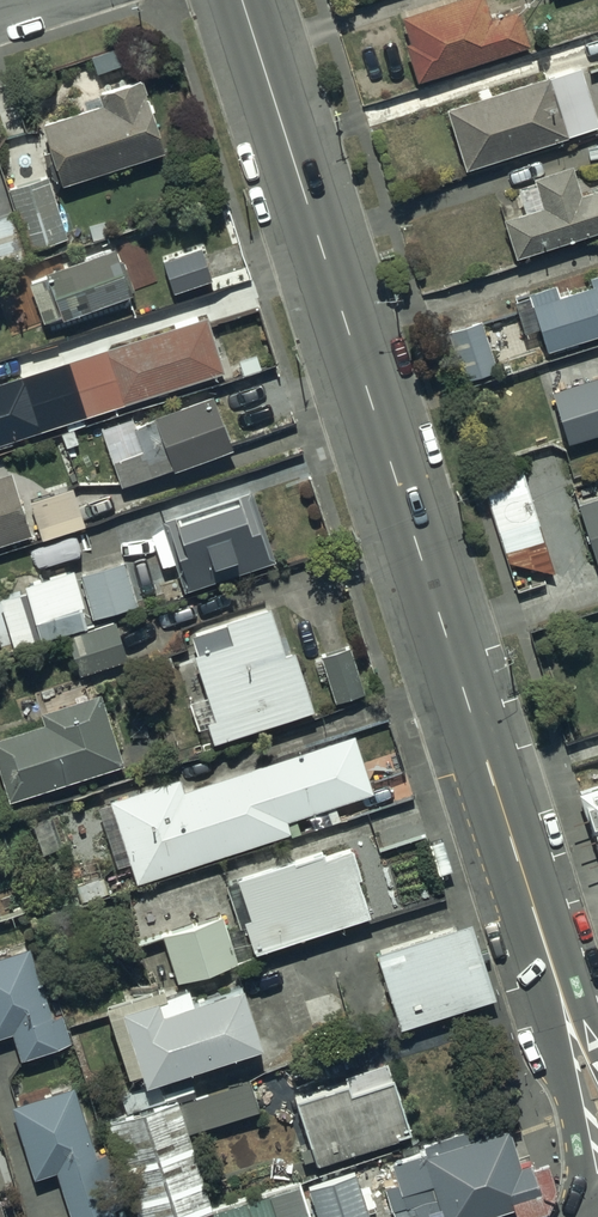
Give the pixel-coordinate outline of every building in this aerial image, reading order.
[(479,0),(449,0),(397,17),(405,42),(400,44),(412,82),(526,45),(514,10),(485,19),(479,0)] [(577,82),(572,67),(442,107),(461,171),(582,130),(584,135),(597,131),(597,75),(577,82)] [(100,106),(39,125),(57,185),(159,154),(137,80),(96,93),(100,106)] [(568,165),(529,178),(531,184),(514,190),(522,211),(498,219),(511,258),(597,231),(597,187),(577,193),(568,165)] [(44,175),(40,176),(6,188),(25,250),(64,238),(63,233),(79,229),(74,212),(57,217),(44,175)] [(9,213),(0,216),(0,269),(24,261),(9,213)] [(124,295),(108,249),(40,274),(42,279),(26,285),(40,322),(56,317),(57,319),(124,295)] [(208,280),(198,255),(163,268),(173,294),(208,280)] [(586,278),(589,287),(555,297),(551,285),(525,293),(542,351),(548,349),(550,354),(577,345),(575,341),(597,334),(597,274),(586,278)] [(200,317),(0,382),(0,442),(218,372),(200,317)] [(493,371),(475,322),(444,332),(461,382),(493,371)] [(548,390),(564,443),(597,433),(597,375),(548,390)] [(207,397),(130,425),(127,416),(94,427),(116,486),(166,468),(167,471),(226,449),(207,397)] [(501,484),(482,490),(513,590),(542,581),(540,573),(550,570),(519,469),(498,476),(501,484)] [(8,473),(0,476),(0,543),(27,535),(8,473)] [(80,524),(68,488),(26,502),(38,538),(80,524)] [(572,503),(593,571),(597,569),(597,496),(572,503)] [(251,501),(233,507),(228,497),(157,521),(159,527),(146,531),(158,570),(175,564),(180,581),(177,582),(179,589),(269,561),(251,501)] [(136,607),(125,564),(80,576),(92,619),(136,607)] [(0,598),(0,602),(13,644),(42,635),(44,643),(85,631),(79,611),(85,610),(75,575),(0,598)] [(281,654),(265,612),(186,635),(192,654),(187,655),(199,697),(186,701),(194,728),(202,725),(207,741),(307,707),(288,652),(281,654)] [(126,661),(114,624),(61,641),(71,671),(76,669),(79,676),(126,661)] [(363,692),(351,648),(323,656),(335,700),(363,692)] [(0,736),(0,790),(3,799),(117,764),(95,694),(36,712),(39,724),(0,736)] [(281,821),(342,802),(346,816),(358,812),(354,798),(370,793),(351,735),(178,791),(174,779),(93,804),(112,866),(126,861),(133,882),(285,832),(281,821)] [(574,793),(597,862),(597,785),(574,793)] [(320,857),(317,850),(233,876),(234,879),(223,882),(237,927),(243,925),(251,950),(364,916),(352,875),(356,874),(348,848),(320,857)] [(223,931),(219,917),(158,935),(164,952),(143,959),(149,978),(171,972),(173,980),(246,959),(237,927),(223,931)] [(488,997),(465,923),(371,952),(395,1027),(488,997)] [(0,954),(0,1033),(8,1030),(16,1057),(68,1041),(59,1014),(48,1017),(25,946),(0,954)] [(156,991),(154,985),(97,1002),(118,1072),(132,1068),(136,1081),(253,1046),(234,983),(184,998),(180,984),(156,991)] [(346,1081),(293,1096),(307,1145),(300,1147),(303,1160),(312,1158),(314,1164),(399,1139),(398,1134),(405,1131),(389,1077),(393,1076),(388,1060),(343,1073),(346,1081)] [(245,1081),(176,1101),(175,1098),(164,1101),(158,1081),(116,1093),(122,1113),(101,1119),(131,1216),(170,1216),(206,1206),(184,1133),(254,1111),(245,1081)] [(6,1105),(29,1177),(51,1170),(65,1216),(110,1216),(98,1178),(110,1174),(104,1154),(93,1157),(70,1084),(6,1105)] [(387,1162),(393,1183),(381,1186),(389,1216),(398,1216),(400,1216),(429,1216),(429,1214),(436,1212),(438,1216),(475,1216),(509,1207),(511,1216),(516,1216),(542,1210),(543,1208),(544,1207),(545,1206),(545,1205),(546,1203),(546,1202),(547,1200),(547,1199),(548,1198),(548,1196),(548,1195),(549,1193),(549,1192),(549,1190),(549,1189),(549,1187),(549,1186),(549,1184),(549,1183),(549,1182),(549,1180),(548,1179),(548,1177),(548,1176),(547,1174),(547,1173),(546,1172),(546,1170),(545,1169),(545,1167),(544,1166),(543,1165),(542,1164),(542,1162),(541,1161),(527,1165),(526,1162),(514,1165),(504,1128),(476,1136),(473,1126),(417,1142),(419,1151),(387,1162)] [(307,1186),(317,1216),(369,1216),(356,1171),(307,1186)] [(297,1183),(186,1216),(308,1216),(297,1183)]
